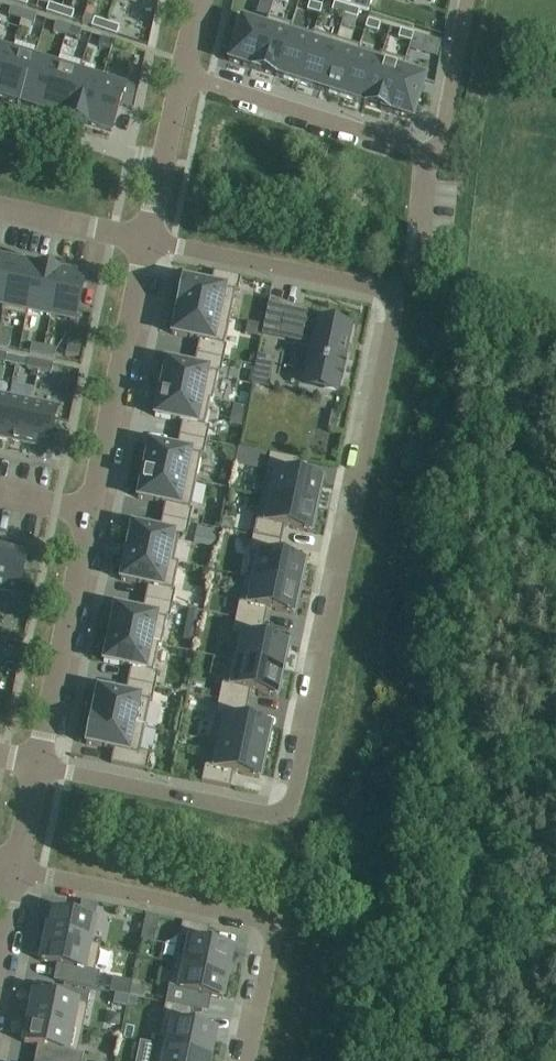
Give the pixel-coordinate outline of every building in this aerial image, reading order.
[(351,8),(368,13),(372,0),(354,0),(351,8)] [(310,2),(307,12),(320,16),(323,6),(322,6),(310,2)] [(335,3),(332,13),(344,17),(347,7),(335,3)] [(49,4),(46,13),(59,17),(62,8),(49,4)] [(347,7),(344,17),(357,21),(360,11),(347,7)] [(11,8),(8,17),(21,21),(24,12),(11,8)] [(62,8),(59,17),(71,21),(74,13),(62,8)] [(24,12),(21,21),(33,25),(36,16),(24,12)] [(234,45),(229,61),(245,66),(246,67),(247,66),(251,68),(253,69),(269,18),(268,18),(265,28),(242,21),(237,37),(236,37),(236,39),(235,43),(234,43),(234,45)] [(269,18),(253,69),(255,70),(255,69),(259,70),(259,71),(261,72),(261,71),(275,76),(292,25),(269,18)] [(94,19),(91,27),(104,32),(107,23),(94,19)] [(368,20),(365,30),(378,34),(381,24),(368,20)] [(56,23),(53,31),(66,36),(69,27),(56,23)] [(107,23),(104,32),(117,36),(119,27),(107,23)] [(292,25),(275,76),(276,76),(278,77),(278,76),(282,78),(284,79),(284,78),(298,83),(314,32),(313,32),(312,34),(292,28),(293,25),(292,25)] [(69,27),(66,36),(79,40),(82,31),(69,27)] [(401,30),(398,39),(411,42),(413,34),(401,30)] [(314,32),(298,83),(313,88),(314,89),(315,88),(319,89),(319,90),(321,91),(337,39),(314,32)] [(411,42),(409,48),(437,56),(441,42),(413,34),(411,42)] [(101,38),(98,46),(111,51),(114,42),(101,38)] [(337,39),(321,91),(323,91),(327,92),(327,93),(329,93),(343,97),(360,47),(337,39)] [(11,49),(0,46),(0,85),(11,49)] [(0,85),(0,92),(21,98),(35,54),(12,47),(11,49),(0,85)] [(360,47),(343,97),(358,102),(360,103),(360,102),(364,104),(366,105),(366,104),(382,54),(381,53),(380,56),(360,49),(361,47),(360,47)] [(21,98),(19,104),(44,111),(46,106),(59,64),(60,62),(35,54),(21,98)] [(382,54),(366,104),(381,109),(380,110),(382,110),(382,109),(387,111),(389,112),(405,61),(382,54)] [(405,61),(389,112),(391,113),(391,112),(395,113),(395,114),(397,115),(397,114),(413,119),(418,103),(419,101),(418,101),(420,97),(421,95),(420,95),(427,74),(404,66),(406,61),(405,61)] [(59,64),(46,106),(66,113),(79,71),(59,64)] [(66,113),(65,118),(88,125),(103,78),(79,71),(66,113)] [(103,78),(88,125),(112,133),(120,107),(127,86),(103,78)] [(127,86),(120,107),(134,111),(134,110),(137,95),(138,89),(127,86)] [(3,307),(2,312),(3,312),(13,264),(0,262),(0,307),(3,307)] [(13,264),(3,312),(27,317),(37,269),(13,264)] [(37,269),(27,317),(27,318),(29,312),(51,317),(59,274),(37,269)] [(211,286),(236,291),(238,292),(241,278),(214,272),(211,286)] [(59,274),(51,317),(75,322),(84,279),(59,274)] [(178,306),(178,307),(230,318),(236,291),(211,286),(209,285),(210,285),(201,283),(201,284),(185,280),(184,280),(183,281),(184,281),(179,306),(178,306)] [(177,313),(173,335),(190,338),(190,339),(198,341),(198,340),(200,340),(225,345),(230,318),(178,307),(178,311),(177,311),(177,313)] [(283,314),(279,334),(298,338),(299,338),(313,341),(312,347),(312,348),(313,348),(305,383),(321,387),(337,390),(351,328),(327,323),(283,314)] [(9,349),(10,340),(0,338),(0,347),(9,349)] [(198,341),(195,354),(224,360),(227,346),(225,345),(200,340),(198,340),(198,341)] [(32,344),(30,353),(43,356),(44,347),(32,344)] [(44,347),(43,356),(55,358),(57,350),(44,347)] [(195,354),(192,368),(219,373),(221,374),(224,360),(195,354)] [(258,355),(255,372),(272,375),(275,358),(258,355)] [(28,360),(26,368),(39,371),(41,362),(28,360)] [(41,362),(39,371),(52,373),(54,365),(41,362)] [(159,385),(159,387),(160,387),(159,389),(213,400),(219,373),(192,368),(190,367),(182,365),(182,366),(165,362),(160,385),(159,385)] [(158,394),(153,417),(170,421),(179,423),(179,422),(180,423),(181,422),(205,427),(210,401),(213,401),(213,400),(159,389),(158,392),(158,394)] [(1,439),(9,397),(0,395),(0,439),(1,439)] [(9,397),(1,439),(24,444),(33,402),(9,397)] [(33,402),(24,444),(48,449),(57,407),(33,402)] [(180,423),(178,436),(207,442),(210,428),(205,427),(181,422),(180,423)] [(178,436),(175,450),(202,455),(204,456),(207,442),(178,436)] [(142,467),(142,469),(143,469),(142,471),(196,482),(202,455),(175,450),(173,449),(165,447),(165,448),(148,444),(143,467),(142,467)] [(239,449),(236,465),(247,467),(250,451),(239,449)] [(262,495),(261,496),(316,507),(317,504),(319,504),(321,492),(319,491),(322,481),(295,476),(299,461),(270,455),(262,495)] [(141,476),(136,499),(153,502),(153,503),(162,505),(162,504),(163,504),(164,503),(190,509),(196,482),(142,471),(141,474),(141,476)] [(253,536),(253,537),(282,543),(282,542),(285,527),(311,532),(313,522),(315,522),(318,510),(316,510),(316,507),(261,496),(253,536)] [(163,504),(161,517),(190,524),(193,510),(190,509),(164,503),(163,504)] [(161,517),(158,532),(179,536),(187,538),(190,524),(161,517)] [(224,519),(221,530),(231,532),(233,520),(224,519)] [(125,549),(125,550),(125,551),(125,553),(179,564),(179,563),(174,562),(179,536),(158,532),(156,531),(148,529),(148,530),(131,526),(126,549),(125,549)] [(210,529),(207,545),(216,547),(219,531),(210,529)] [(253,537),(244,578),(299,589),(300,586),(302,586),(304,574),(302,573),(305,563),(278,557),(282,543),(253,537)] [(0,559),(0,591),(18,595),(26,553),(2,548),(0,559)] [(124,558),(119,581),(136,584),(136,585),(144,586),(145,586),(146,586),(146,585),(173,591),(179,564),(125,553),(124,556),(123,558),(124,558)] [(244,578),(236,618),(241,619),(241,620),(264,625),(265,624),(268,609),(294,614),(296,604),(298,604),(301,592),(299,592),(299,589),(244,578)] [(146,586),(144,599),(173,605),(176,592),(173,591),(146,585),(146,586)] [(144,599),(141,613),(167,619),(170,620),(173,605),(144,599)] [(108,632),(108,635),(162,646),(167,619),(141,613),(139,613),(131,611),(113,608),(109,631),(108,630),(108,632)] [(189,610),(187,619),(200,621),(202,613),(189,610)] [(230,659),(230,660),(282,671),(283,668),(285,668),(287,656),(285,655),(288,645),(261,640),(264,625),(241,620),(233,659),(230,659)] [(106,640),(102,662),(119,666),(128,668),(128,667),(129,668),(154,673),(159,647),(162,647),(162,646),(108,635),(107,638),(106,640)] [(222,683),(219,700),(247,706),(251,691),(277,696),(279,686),(281,686),(284,674),(282,674),(282,671),(230,660),(225,684),(222,683)] [(129,668),(127,681),(156,687),(159,674),(154,673),(129,668)] [(124,695),(124,696),(150,701),(153,702),(156,687),(127,681),(124,695)] [(92,714),(92,717),(145,728),(150,701),(124,696),(124,695),(122,694),(123,694),(114,692),(114,693),(97,690),(93,712),(92,712),(92,714)] [(219,700),(210,741),(265,753),(270,727),(244,722),(247,706),(219,700)] [(86,744),(86,745),(87,745),(104,748),(112,750),(114,750),(139,755),(145,728),(92,717),(91,717),(91,719),(87,744),(86,744)] [(205,765),(202,782),(230,789),(234,773),(260,779),(265,753),(210,741),(210,742),(215,743),(210,766),(205,765)] [(114,750),(111,764),(139,769),(141,755),(139,755),(114,750)] [(81,901),(78,918),(94,921),(98,905),(81,901)] [(52,912),(47,936),(89,945),(94,921),(78,918),(52,912)] [(147,915),(145,925),(158,928),(160,918),(147,915)] [(182,922),(179,939),(206,944),(210,928),(182,922)] [(47,936),(42,961),(68,967),(81,970),(95,972),(100,947),(89,945),(47,936)] [(179,939),(174,963),(228,975),(233,950),(206,944),(179,939)] [(174,963),(165,1004),(193,1010),(202,1012),(204,1000),(206,996),(223,999),(228,975),(174,963)] [(79,979),(81,970),(68,967),(66,977),(79,979)] [(59,988),(56,999),(88,1005),(90,994),(59,988)] [(131,996),(131,997),(138,998),(144,1000),(146,990),(133,988),(131,996)] [(35,994),(30,1019),(83,1030),(88,1005),(56,999),(35,994)] [(115,994),(113,1004),(126,1007),(127,1005),(129,996),(115,994)] [(129,996),(127,1005),(136,1007),(138,998),(131,997),(129,996)] [(165,1004),(162,1020),(189,1026),(193,1010),(165,1004)] [(30,1019),(24,1043),(47,1048),(84,1056),(84,1054),(78,1053),(83,1030),(30,1019)] [(162,1020),(157,1045),(211,1056),(216,1032),(189,1026),(162,1020)] [(135,1060),(210,1060),(211,1056),(157,1045),(139,1042),(136,1058),(135,1060)] [(44,1060),(82,1060),(84,1056),(47,1048),(44,1060)]
